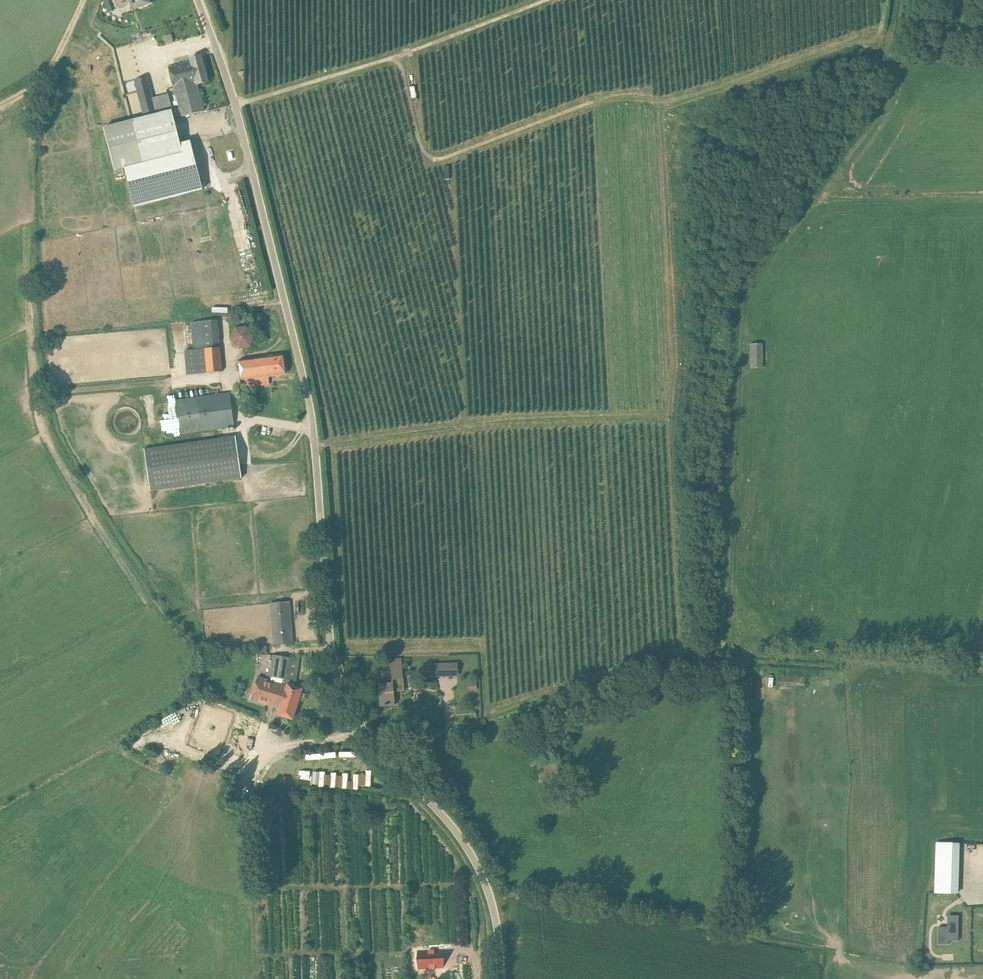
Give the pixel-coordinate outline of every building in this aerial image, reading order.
[(104,2),(108,13),(112,11),(108,0),(104,2)] [(149,0),(131,0),(135,9),(150,3),(149,0)] [(197,85),(198,85),(208,82),(202,56),(190,59),(191,61),(197,85)] [(197,85),(191,61),(168,67),(173,87),(179,108),(172,110),(104,127),(115,171),(125,169),(135,208),(203,190),(190,141),(180,144),(174,118),(181,116),(181,117),(205,111),(198,85),(197,85)] [(144,115),(171,107),(168,95),(153,99),(147,77),(135,81),(144,115)] [(187,375),(206,373),(223,371),(221,348),(219,320),(191,322),(193,350),(185,351),(187,375)] [(255,336),(247,326),(235,328),(231,340),(238,349),(251,347),(255,336)] [(764,369),(764,344),(750,344),(750,369),(764,369)] [(285,375),(283,356),(283,355),(239,361),(239,362),(241,379),(242,379),(243,389),(270,385),(268,377),(285,375)] [(176,400),(181,435),(235,427),(230,392),(176,400)] [(172,420),(159,419),(159,430),(171,430),(172,420)] [(144,449),(150,492),(242,478),(236,436),(144,449)] [(270,603),(274,646),(294,644),(290,601),(270,603)] [(289,679),(292,657),(273,654),(270,676),(289,679)] [(378,681),(380,707),(395,706),(394,692),(404,691),(402,659),(390,660),(392,680),(378,681)] [(459,677),(459,663),(427,664),(428,677),(459,677)] [(779,675),(779,684),(806,685),(807,676),(779,675)] [(278,715),(293,720),(303,689),(287,684),(287,686),(258,677),(251,700),(279,709),(278,715)] [(204,699),(187,744),(220,757),(237,712),(204,699)] [(958,843),(937,843),(935,893),(957,894),(958,843)] [(938,927),(938,944),(948,944),(948,941),(958,941),(959,916),(948,915),(948,927),(938,927)] [(971,933),(973,941),(982,939),(982,931),(971,933)] [(444,948),(418,950),(418,953),(419,953),(419,965),(419,966),(419,969),(445,967),(444,964),(443,964),(443,952),(444,952),(444,948)]
